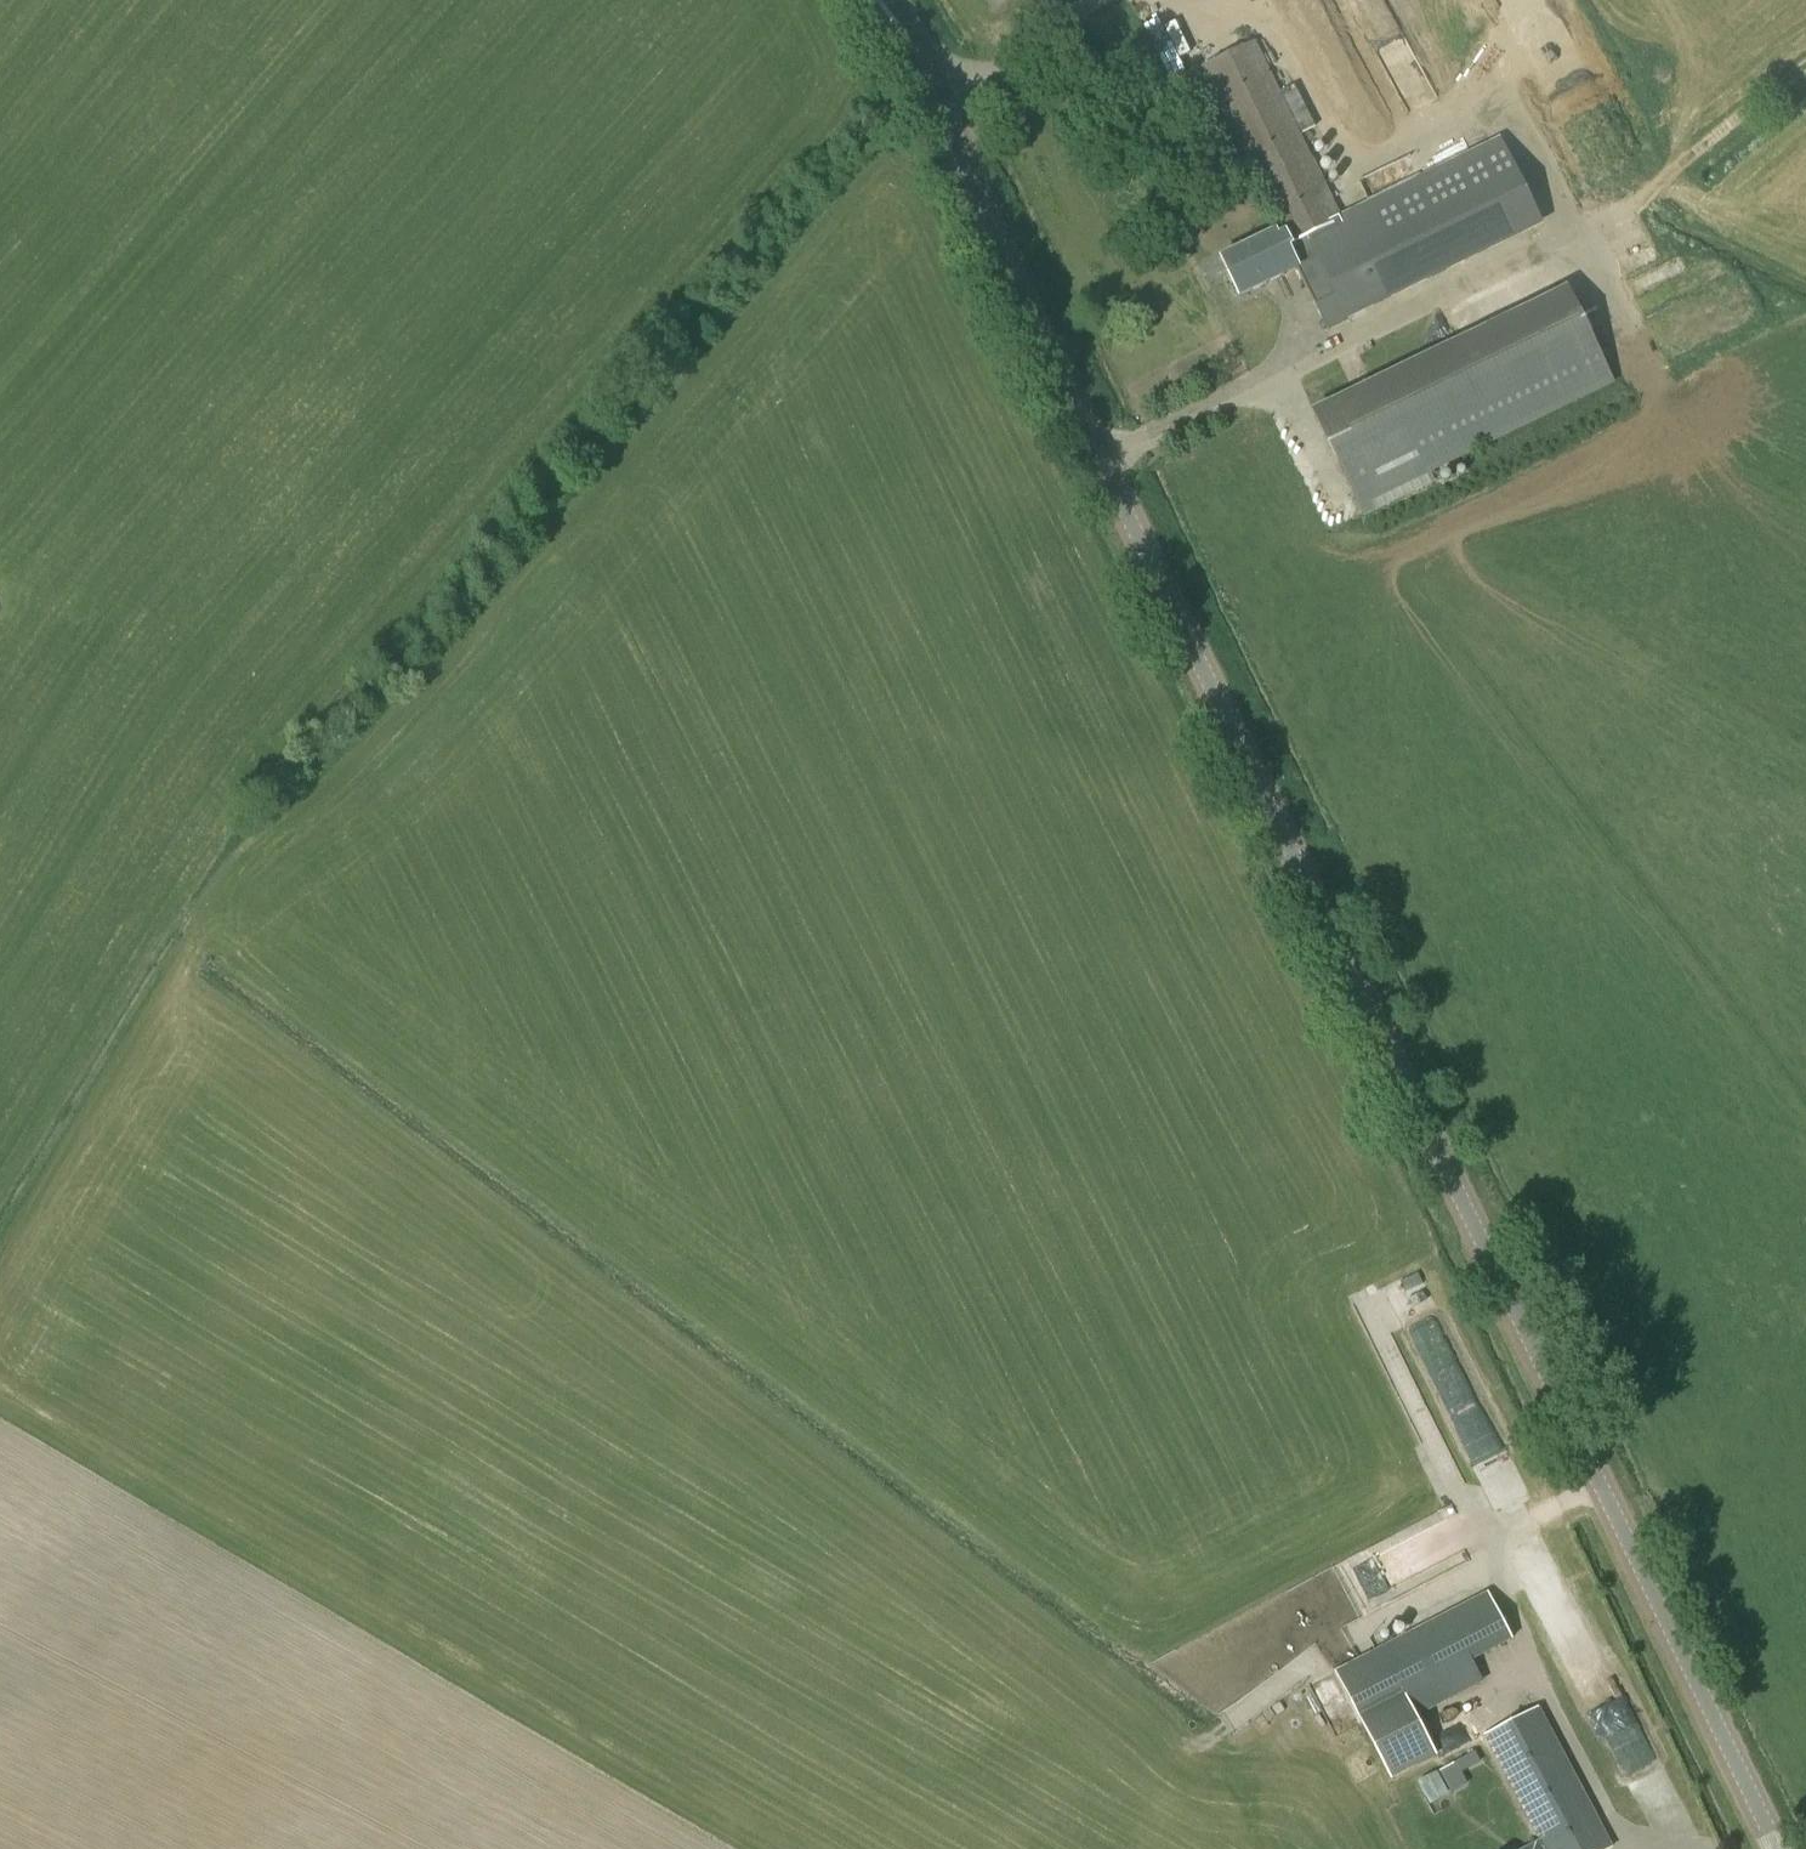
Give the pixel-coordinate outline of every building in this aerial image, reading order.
[(1485,0),(1395,0),(1448,92),(1516,53),(1485,0)] [(1255,40),(1201,66),(1280,230),(1221,258),(1239,297),(1295,270),(1316,310),(1338,300),(1351,324),(1435,285),(1392,197),(1343,220),(1255,40)] [(1363,516),(1435,482),(1431,474),(1614,385),(1567,287),(1312,411),(1363,516)] [(1404,1692),(1381,1647),(1335,1670),(1358,1716),(1404,1692)] [(1614,1848),(1540,1706),(1483,1736),(1538,1841),(1523,1848),(1612,1848),(1614,1848)] [(1442,1764),(1442,1742),(1393,1743),(1394,1765),(1442,1764)] [(1430,1804),(1449,1794),(1437,1771),(1418,1781),(1430,1804)]
